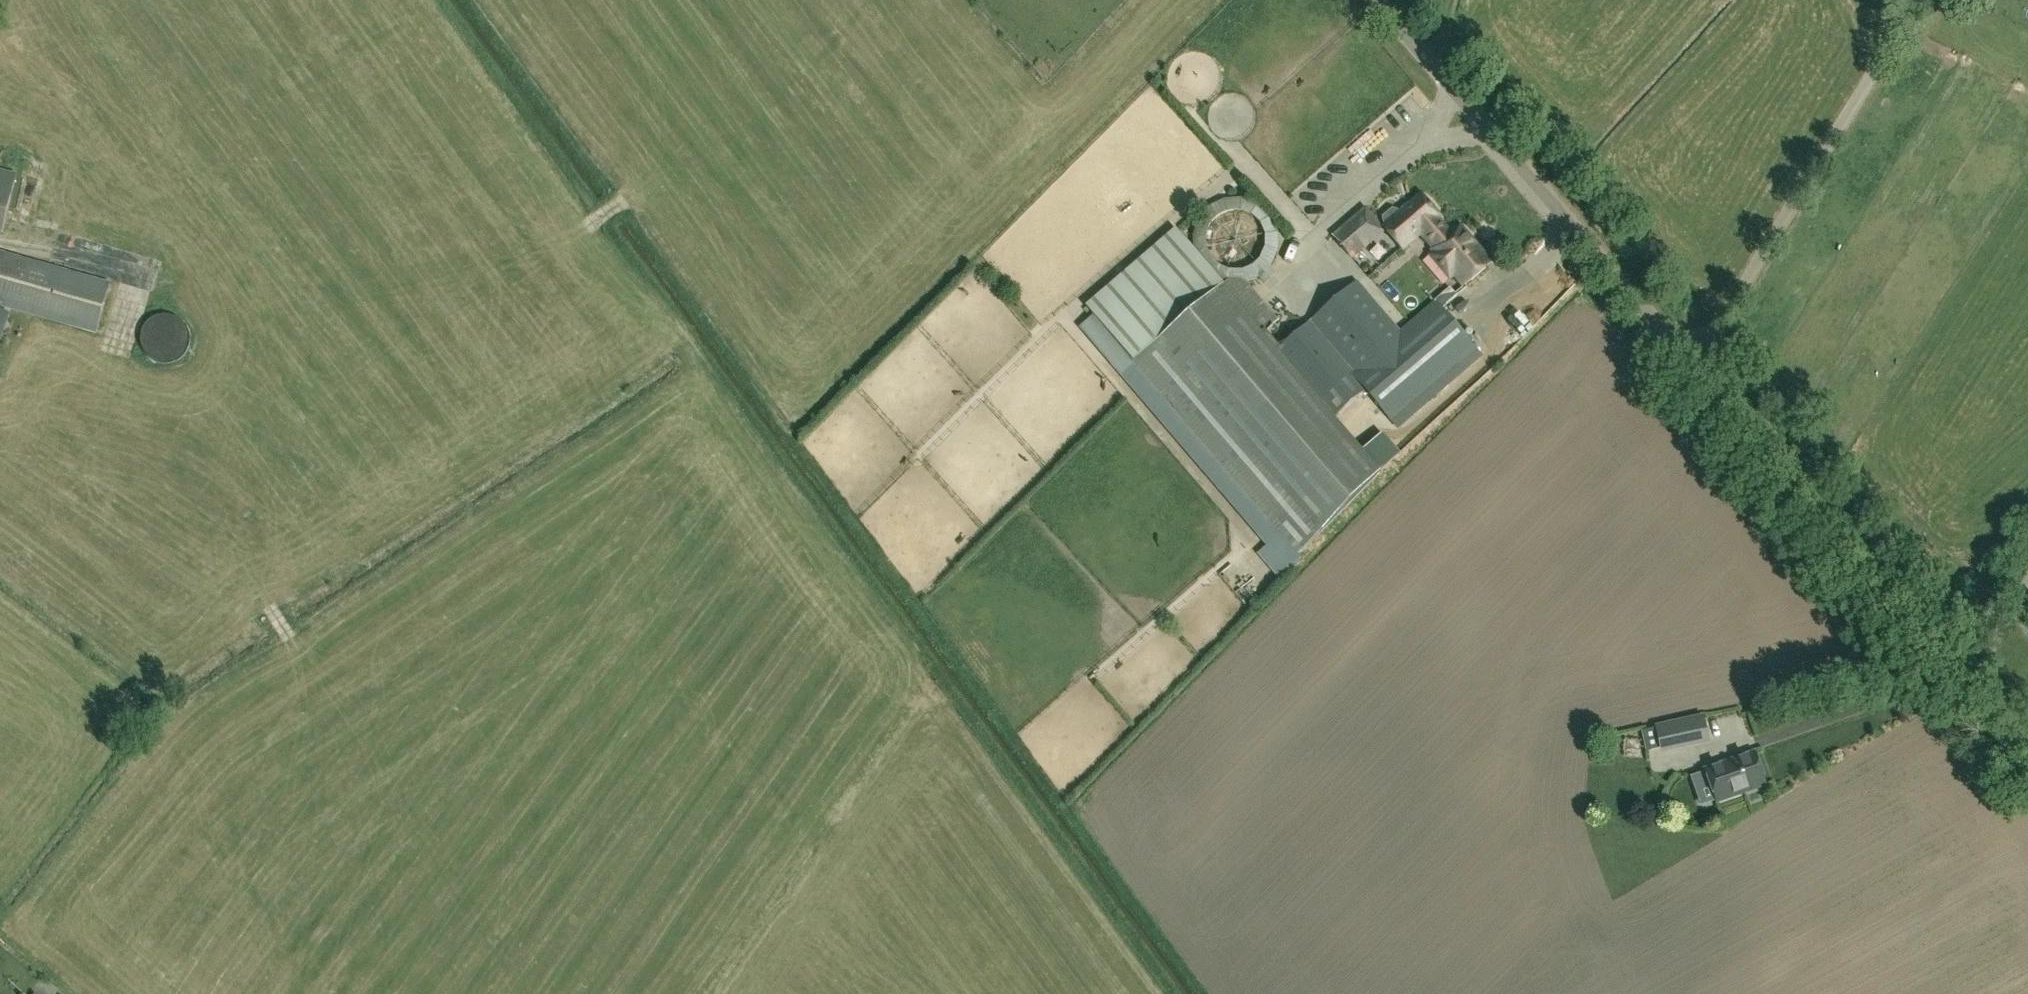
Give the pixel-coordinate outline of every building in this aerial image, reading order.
[(3,232),(17,174),(0,170),(0,232),(3,232)] [(1403,248),(1420,233),(1439,219),(1442,216),(1424,194),(1401,213),(1399,210),(1393,208),(1383,217),(1383,222),(1386,225),(1385,226),(1403,248)] [(1354,259),(1387,231),(1366,207),(1333,235),(1354,259)] [(1452,235),(1439,219),(1420,233),(1435,252),(1431,256),(1449,278),(1453,275),(1463,286),(1491,264),(1461,227),(1452,235)] [(1245,282),(1227,280),(1223,284),(1184,239),(1080,328),(1278,577),(1399,454),(1383,433),(1361,453),(1327,413),(1360,386),(1386,418),(1472,349),(1438,306),(1401,336),(1356,280),(1278,343),(1264,326),(1277,316),(1245,282)] [(97,331),(109,284),(0,253),(0,305),(97,331)] [(8,315),(0,312),(0,338),(8,315)] [(148,359),(152,361),(156,363),(160,364),(165,364),(169,364),(173,362),(177,360),(181,357),(184,354),(186,350),(188,346),(188,341),(188,337),(188,332),(186,328),(183,324),(180,321),(177,318),(173,316),(168,315),(164,315),(159,316),(155,317),(151,319),(147,322),(144,325),(142,329),(140,334),(140,338),(140,343),(141,347),(142,352),(145,355),(148,359)] [(1708,737),(1704,717),(1680,723),(1684,742),(1708,737)] [(1634,753),(1656,753),(1656,738),(1634,738),(1634,753)] [(1765,785),(1755,754),(1706,771),(1716,802),(1765,785)]
